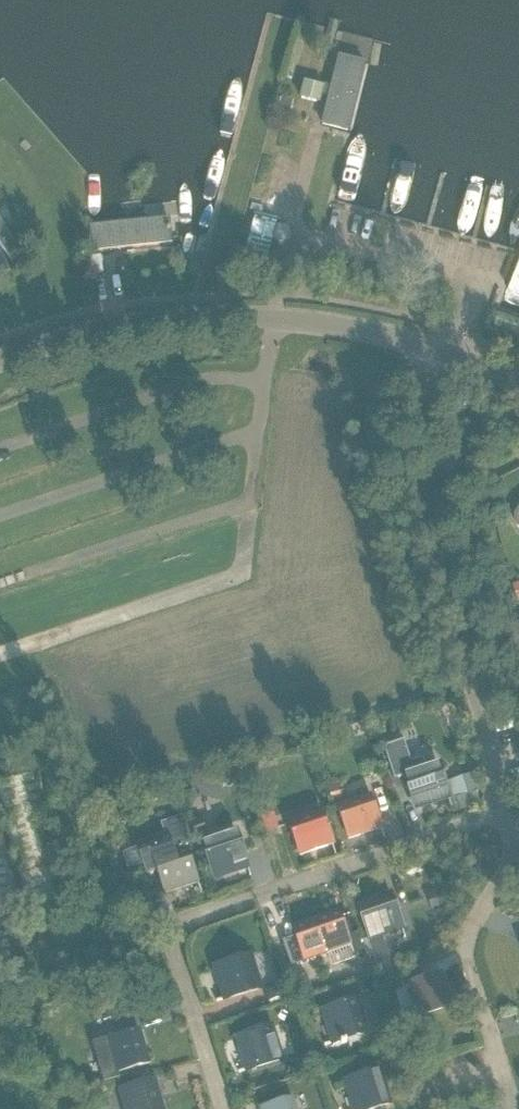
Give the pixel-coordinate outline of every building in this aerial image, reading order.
[(365,61),(339,55),(321,124),(348,132),(365,61)] [(320,102),(324,85),(303,80),(299,97),(320,102)] [(174,213),(89,221),(91,252),(177,243),(174,213)] [(14,270),(18,268),(21,255),(0,215),(0,248),(14,270)] [(267,259),(277,221),(254,215),(244,253),(267,259)] [(14,270),(0,248),(0,277),(14,270)] [(403,739),(383,746),(394,778),(404,775),(415,808),(448,797),(446,790),(437,764),(426,768),(422,757),(410,761),(403,739)] [(471,782),(446,790),(448,797),(452,809),(477,801),(471,782)] [(338,783),(326,787),(329,797),(341,793),(338,783)] [(349,838),(381,828),(370,795),(338,806),(349,838)] [(299,855),(332,844),(321,811),(289,822),(299,855)] [(201,818),(190,822),(197,838),(207,834),(201,818)] [(193,847),(183,819),(164,825),(167,833),(136,844),(146,873),(157,869),(165,893),(197,881),(186,849),(193,847)] [(214,876),(247,865),(235,832),(203,843),(214,876)] [(19,914),(0,845),(0,919),(19,914)] [(369,937),(401,926),(390,895),(358,906),(369,937)] [(294,936),(281,940),(290,967),(320,956),(350,945),(339,913),(292,929),(294,936)] [(226,999),(258,989),(248,957),(216,967),(226,999)] [(418,1016),(451,1006),(440,973),(408,983),(418,1016)] [(274,988),(265,991),(268,1000),(277,997),(274,988)] [(334,1043),(366,1032),(356,1000),(323,1011),(334,1043)] [(113,1007),(99,1011),(102,1021),(117,1017),(113,1007)] [(248,1070),(280,1060),(270,1028),(238,1038),(248,1070)] [(106,1040),(94,1043),(105,1082),(118,1079),(117,1072),(148,1063),(139,1030),(106,1040)] [(410,1048),(426,1043),(423,1031),(407,1035),(410,1048)] [(300,1058),(290,1061),(293,1072),(303,1069),(300,1058)] [(389,1103),(378,1071),(346,1081),(355,1108),(371,1108),(389,1103)] [(153,1080),(120,1090),(125,1108),(161,1108),(153,1080)] [(292,1099),(259,1108),(295,1108),(292,1099)]
